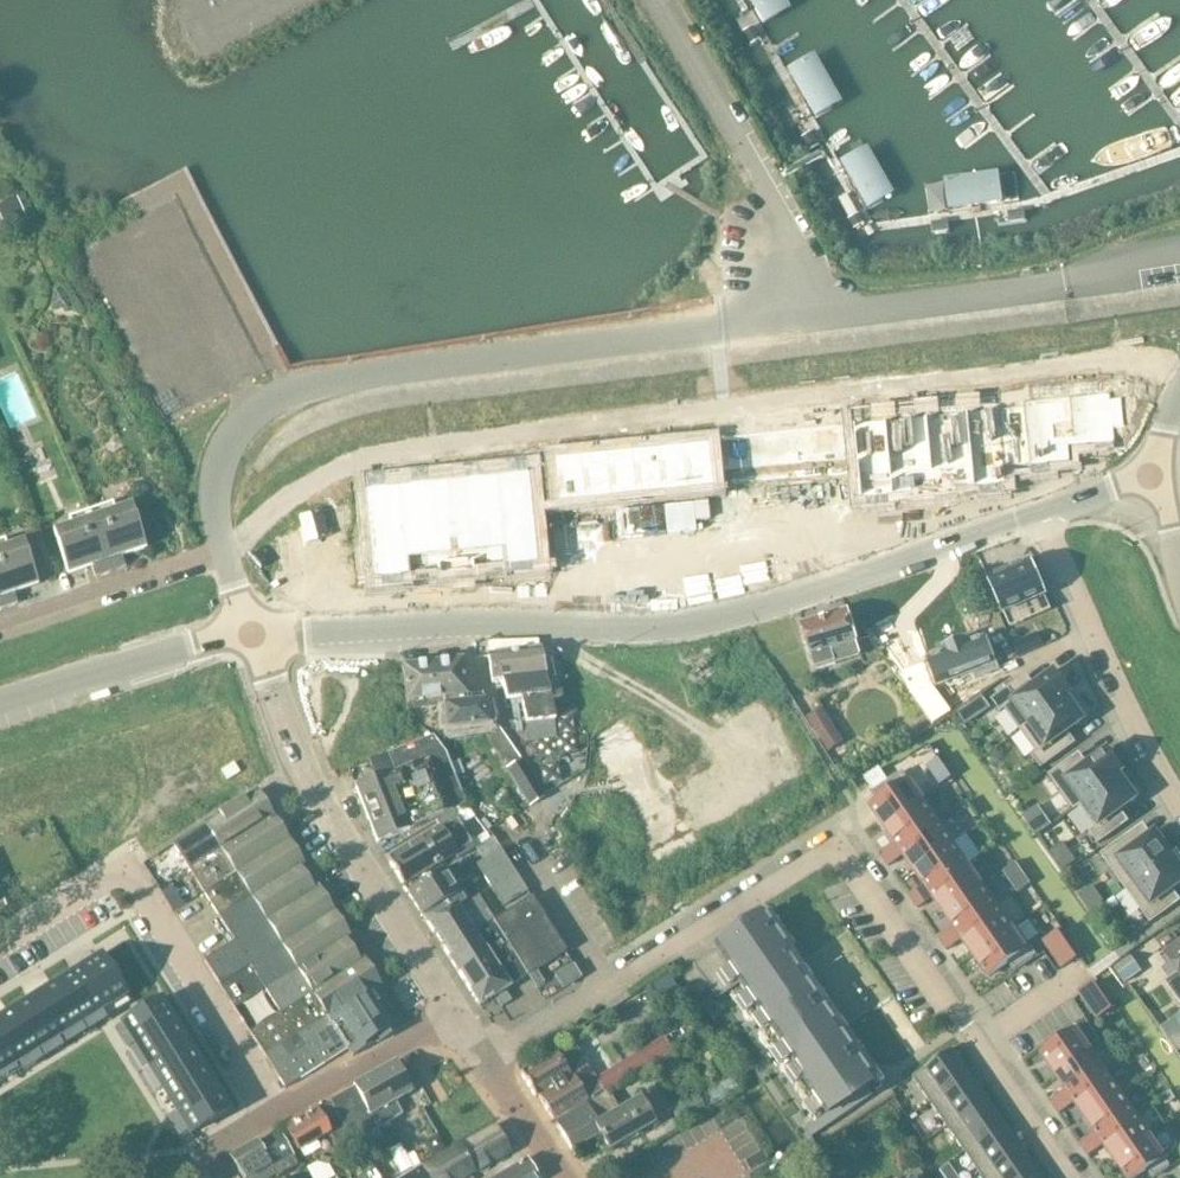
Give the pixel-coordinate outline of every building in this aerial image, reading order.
[(759,29),(787,14),(779,0),(743,0),(759,29)] [(812,57),(784,73),(813,123),(841,107),(812,57)] [(864,149),(837,164),(866,215),(893,199),(864,149)] [(942,188),(945,216),(1001,208),(996,174),(940,182),(942,188)] [(560,431),(391,431),(391,507),(547,507),(558,507),(558,528),(605,529),(605,540),(684,540),(684,529),(734,529),(734,502),(875,502),(875,475),(1007,475),(1007,456),(1099,456),(1099,385),(1022,385),(1022,412),(560,412),(560,431)] [(89,513),(110,573),(125,568),(122,556),(145,548),(129,503),(113,508),(112,505),(89,513)] [(95,578),(110,573),(89,513),(69,519),(69,523),(54,528),(68,575),(92,567),(95,578)] [(3,609),(18,604),(14,593),(38,585),(20,540),(5,544),(4,542),(0,543),(0,602),(3,609)] [(1030,561),(988,579),(990,583),(1003,614),(1004,614),(1044,596),(1045,596),(1030,561)] [(972,597),(959,602),(965,618),(978,613),(972,597)] [(830,650),(855,643),(846,611),(801,624),(815,669),(834,663),(830,650)] [(1038,632),(1028,637),(1034,650),(1044,645),(1038,632)] [(977,677),(996,670),(983,637),(926,659),(936,684),(974,669),(977,677)] [(549,697),(557,696),(555,683),(546,684),(539,650),(487,656),(493,684),(502,683),(505,701),(519,700),(524,724),(554,721),(549,697)] [(461,659),(402,666),(407,704),(442,699),(446,729),(479,725),(486,725),(486,723),(484,702),(466,704),(461,659)] [(1021,731),(1066,698),(1065,696),(1070,693),(1055,672),(1029,690),(1020,678),(991,699),(1000,713),(1005,709),(1021,731)] [(949,692),(937,697),(942,711),(955,706),(949,692)] [(980,694),(972,699),(981,712),(989,707),(980,694)] [(1068,700),(1066,698),(1021,731),(1036,753),(1032,756),(1041,769),(1070,747),(1062,735),(1083,720),(1081,718),(1084,715),(1071,697),(1068,700)] [(822,708),(807,718),(818,736),(833,726),(822,708)] [(486,725),(479,725),(506,769),(520,760),(496,722),(486,723),(486,725)] [(442,815),(464,804),(444,756),(431,737),(387,755),(395,774),(387,777),(387,775),(355,788),(376,843),(408,830),(442,815)] [(214,749),(207,752),(212,764),(218,761),(217,756),(214,749)] [(227,749),(217,756),(218,761),(220,765),(232,756),(227,749)] [(1048,775),(1073,809),(1119,776),(1118,774),(1122,771),(1107,750),(1082,769),(1073,757),(1048,775)] [(190,757),(185,758),(189,769),(194,767),(190,757)] [(520,760),(506,769),(529,805),(542,797),(520,760)] [(172,764),(168,766),(173,779),(177,777),(172,764)] [(880,770),(865,781),(867,784),(873,793),(878,801),(870,807),(885,828),(924,802),(903,772),(888,782),(883,773),(880,770)] [(1073,809),(1074,810),(1079,807),(1094,828),(1089,831),(1098,844),(1123,826),(1114,814),(1135,799),(1119,776),(1073,809)] [(172,845),(187,870),(266,820),(251,796),(172,845)] [(938,823),(924,802),(885,828),(896,844),(888,849),(896,861),(904,855),(900,850),(938,823)] [(474,848),(456,818),(452,811),(435,821),(439,828),(387,860),(402,886),(454,855),(456,859),(474,848)] [(269,818),(266,820),(187,870),(202,893),(282,843),(284,842),(269,818)] [(938,823),(900,850),(904,855),(914,870),(953,844),(938,823)] [(1100,854),(1125,889),(1170,857),(1171,856),(1155,833),(1134,848),(1125,836),(1100,854)] [(282,843),(202,893),(218,918),(298,868),(282,843)] [(929,892),(967,865),(953,844),(914,870),(925,886),(917,891),(925,903),(933,897),(929,892)] [(475,864),(488,885),(513,870),(500,849),(475,864)] [(888,849),(881,854),(885,860),(889,866),(896,861),(888,849)] [(1166,893),(1179,884),(1179,868),(1171,856),(1170,857),(1125,889),(1150,923),(1175,905),(1166,893)] [(1015,864),(1003,872),(1009,880),(1021,871),(1015,864)] [(967,865),(929,892),(933,897),(944,913),(982,886),(967,865)] [(232,942),(314,890),(300,867),(298,868),(218,918),(232,942)] [(452,911),(465,903),(443,870),(406,894),(421,918),(442,905),(446,912),(450,909),(452,911)] [(513,870),(488,885),(501,906),(526,891),(513,870)] [(982,886),(944,913),(954,928),(946,933),(954,945),(962,940),(958,934),(997,908),(996,907),(982,886)] [(232,942),(202,960),(233,1009),(264,989),(343,939),(313,892),(315,891),(314,890),(232,942)] [(917,891),(910,896),(914,902),(918,908),(925,903),(917,891)] [(19,902),(15,893),(3,899),(7,907),(19,902)] [(465,903),(452,911),(450,909),(446,912),(442,905),(422,917),(421,918),(479,1008),(481,1006),(494,998),(504,992),(528,976),(535,971),(565,953),(565,952),(530,899),(494,922),(477,894),(470,898),(465,903)] [(997,908),(958,934),(962,940),(973,955),(1011,928),(1010,927),(997,908)] [(1107,917),(1101,908),(1091,915),(1097,924),(1107,917)] [(713,947),(715,950),(692,965),(716,1000),(739,985),(828,1114),(806,1129),(812,1138),(873,1096),(867,1087),(876,1081),(858,1055),(761,914),(713,947)] [(1011,928),(973,955),(988,977),(1009,962),(1015,970),(1036,955),(1015,924),(1010,927),(1011,928)] [(1057,932),(1044,941),(1062,968),(1076,958),(1057,932)] [(946,933),(938,939),(942,945),(946,951),(954,945),(946,933)] [(343,939),(264,989),(279,1013),(358,963),(360,962),(345,937),(343,939)] [(1165,955),(1177,974),(1165,983),(1179,1005),(1179,945),(1165,955)] [(0,1019),(0,1073),(124,995),(125,995),(101,956),(0,1019)] [(1131,957),(1122,963),(1125,967),(1118,972),(1125,982),(1141,971),(1131,957)] [(248,1033),(264,1058),(280,1048),(287,1060),(306,1048),(300,1039),(306,1035),(304,1033),(327,1018),(326,1017),(373,987),(358,963),(279,1013),(248,1033)] [(559,975),(566,986),(580,978),(573,966),(559,975)] [(535,971),(528,976),(535,988),(543,983),(535,971)] [(1093,983),(1079,992),(1097,1019),(1111,1009),(1093,983)] [(375,985),(373,987),(326,1017),(327,1018),(346,1049),(351,1057),(401,1026),(375,985)] [(504,992),(494,998),(500,1008),(510,1001),(504,992)] [(160,999),(122,1023),(122,1024),(190,1133),(191,1134),(229,1110),(160,999)] [(304,1033),(306,1035),(323,1064),(346,1049),(327,1018),(304,1033)] [(1076,1030),(1041,1054),(1056,1075),(1091,1051),(1089,1049),(1076,1030)] [(306,1035),(300,1039),(306,1048),(287,1060),(299,1079),(323,1064),(306,1035)] [(661,1036),(622,1059),(630,1074),(669,1051),(661,1036)] [(280,1048),(264,1058),(283,1089),(299,1079),(287,1060),(280,1048)] [(912,1077),(930,1102),(969,1075),(953,1051),(955,1050),(954,1048),(912,1077)] [(553,1053),(519,1073),(534,1099),(538,1097),(552,1121),(601,1092),(576,1050),(558,1061),(553,1053)] [(1091,1051),(1056,1075),(1058,1078),(1067,1091),(1059,1096),(1067,1108),(1075,1102),(1071,1097),(1106,1073),(1093,1054),(1091,1051)] [(353,1084),(355,1088),(371,1117),(372,1131),(402,1115),(395,1101),(411,1093),(395,1062),(353,1084)] [(1106,1073),(1071,1097),(1075,1102),(1085,1118),(1120,1094),(1106,1073)] [(969,1075),(930,1102),(947,1127),(986,1100),(969,1075)] [(352,1142),(372,1131),(371,1117),(355,1088),(330,1101),(331,1103),(318,1110),(330,1133),(338,1148),(351,1141),(352,1142)] [(1170,1091),(1161,1098),(1166,1105),(1175,1099),(1170,1091)] [(1096,1133),(1088,1138),(1096,1150),(1104,1145),(1100,1139),(1135,1115),(1120,1094),(1085,1118),(1096,1133)] [(695,1096),(670,1111),(676,1123),(702,1108),(695,1096)] [(1051,1102),(1050,1102),(1054,1108),(1058,1114),(1059,1113),(1067,1108),(1059,1096),(1051,1102)] [(607,1150),(654,1124),(640,1099),(596,1123),(586,1105),(554,1123),(569,1150),(598,1135),(607,1150)] [(986,1100),(947,1127),(964,1152),(1003,1125),(986,1100)] [(330,1133),(318,1110),(316,1108),(283,1126),(297,1151),(330,1133)] [(1135,1115),(1100,1139),(1104,1145),(1115,1160),(1149,1136),(1135,1115)] [(1003,1125),(964,1152),(981,1176),(1020,1149),(1003,1125)] [(495,1128),(459,1147),(405,1177),(465,1177),(509,1152),(495,1128)] [(845,1141),(851,1149),(862,1142),(857,1133),(845,1141)] [(258,1146),(270,1166),(277,1177),(278,1177),(298,1166),(279,1134),(258,1146)] [(1127,1177),(1135,1177),(1148,1169),(1153,1177),(1170,1166),(1149,1136),(1115,1160),(1127,1177)] [(1088,1138),(1079,1144),(1083,1150),(1087,1156),(1088,1155),(1096,1150),(1088,1138)] [(230,1156),(240,1175),(242,1177),(271,1177),(275,1176),(275,1175),(270,1166),(258,1146),(256,1141),(230,1156)] [(981,1176),(982,1177),(1031,1177),(1037,1174),(1020,1149),(981,1176)] [(527,1161),(497,1177),(537,1177),(527,1161)]
